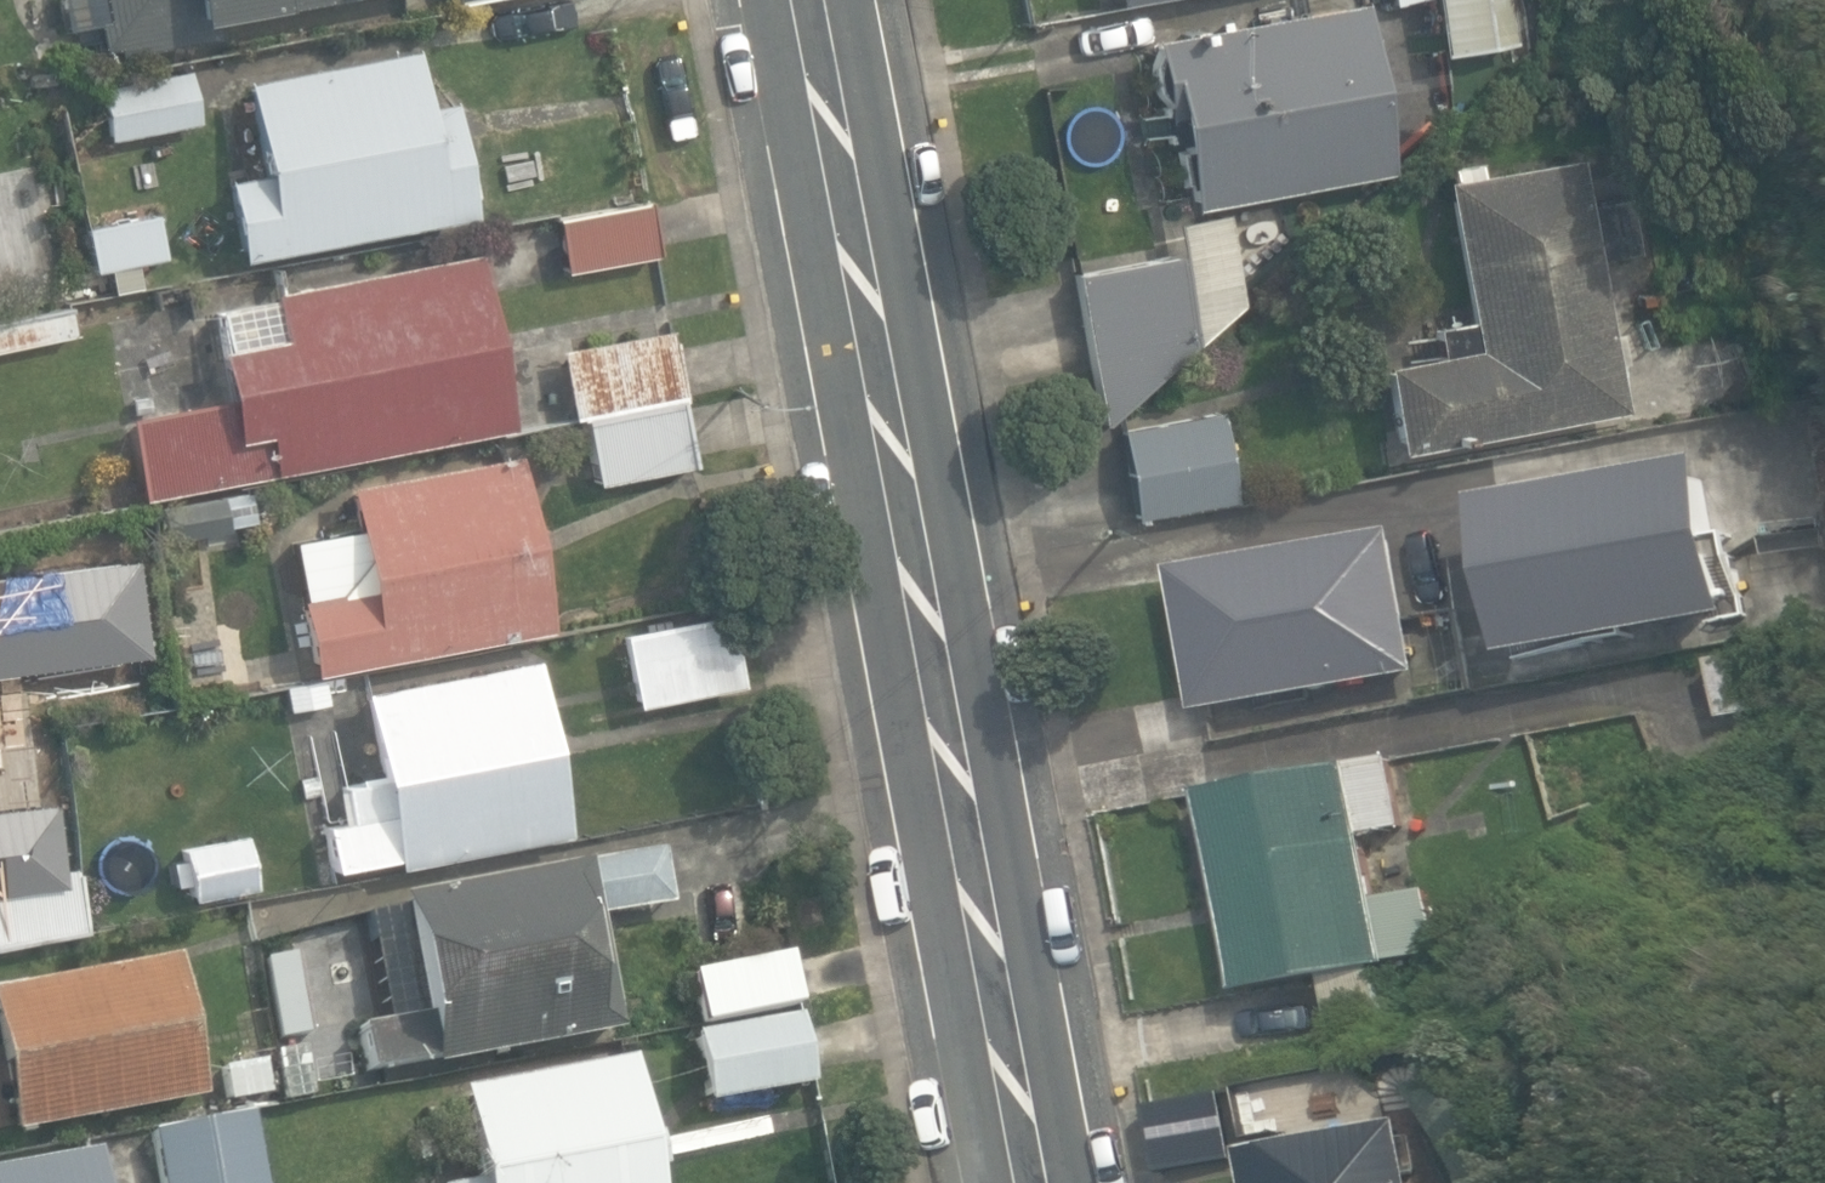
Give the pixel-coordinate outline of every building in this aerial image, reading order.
[(106,58),(211,39),(208,21),(325,0),(95,0),(106,58)] [(1443,53),(1515,43),(1508,0),(1435,0),(1443,53)] [(1171,108),(1189,209),(1389,173),(1360,3),(1147,40),(1160,110),(1171,108)] [(228,178),(242,258),(472,218),(469,202),(472,193),(465,154),(459,148),(451,101),(424,106),(414,51),(245,81),(260,165),(261,173),(228,178)] [(100,85),(110,140),(198,122),(187,68),(100,85)] [(1378,368),(1393,455),(1622,414),(1613,366),(1621,364),(1616,333),(1608,335),(1596,262),(1635,255),(1625,199),(1584,206),(1576,159),(1477,176),(1474,163),(1443,168),(1445,183),(1440,184),(1465,323),(1431,329),(1436,357),(1378,368)] [(557,219),(566,270),(657,255),(648,203),(557,219)] [(86,226),(95,271),(164,257),(155,212),(86,226)] [(124,414),(140,500),(512,431),(479,254),(273,293),(274,299),(222,309),(229,346),(217,349),(226,395),(124,414)] [(1077,276),(1104,421),(1193,346),(1177,257),(1077,276)] [(0,323),(0,355),(77,337),(70,306),(0,323)] [(583,415),(680,398),(668,330),(560,349),(572,417),(583,415)] [(692,465),(680,398),(583,415),(595,482),(692,465)] [(1120,429),(1136,519),(1235,502),(1219,411),(1120,429)] [(300,602),(316,679),(556,629),(519,455),(353,490),(362,532),(305,545),(316,598),(300,602)] [(1492,498),(1521,655),(1745,613),(1730,533),(1716,456),(1492,498)] [(1176,565),(1201,715),(1422,674),(1395,525),(1176,565)] [(166,537),(171,590),(207,587),(202,534),(166,537)] [(53,676),(41,574),(0,579),(0,682),(53,676)] [(621,634),(636,704),(742,683),(728,612),(621,634)] [(1712,659),(1723,718),(1823,699),(1811,640),(1712,659)] [(326,828),(334,868),(395,856),(396,864),(568,832),(535,659),(363,691),(380,777),(343,784),(350,823),(326,828)] [(1204,789),(1241,989),(1393,961),(1370,833),(1411,825),(1397,753),(1204,789)] [(182,843),(192,897),(255,885),(245,832),(182,843)] [(359,1027),(367,1071),(435,1058),(436,1063),(615,1031),(595,916),(673,902),(663,847),(397,895),(419,1016),(359,1027)] [(87,934),(79,867),(0,876),(0,944),(87,934)] [(266,959),(280,1038),(311,1033),(298,953),(266,959)] [(690,974),(701,1023),(797,1003),(787,953),(690,974)] [(15,1132),(207,1095),(181,956),(0,990),(0,1054),(15,1132)] [(693,1034),(706,1101),(813,1080),(799,1013),(693,1034)] [(279,1050),(287,1099),(313,1094),(305,1046),(279,1050)] [(629,1056),(457,1089),(475,1180),(460,1182),(653,1182),(629,1056)] [(222,1067),(229,1101),(270,1093),(263,1059),(222,1067)] [(1150,1105),(1163,1172),(1234,1158),(1221,1091),(1150,1105)] [(163,1182),(265,1182),(252,1113),(153,1132),(163,1182)] [(1405,1117),(1246,1147),(1253,1182),(1417,1182),(1405,1117)] [(90,1146),(0,1164),(0,1182),(97,1182),(90,1146)]
